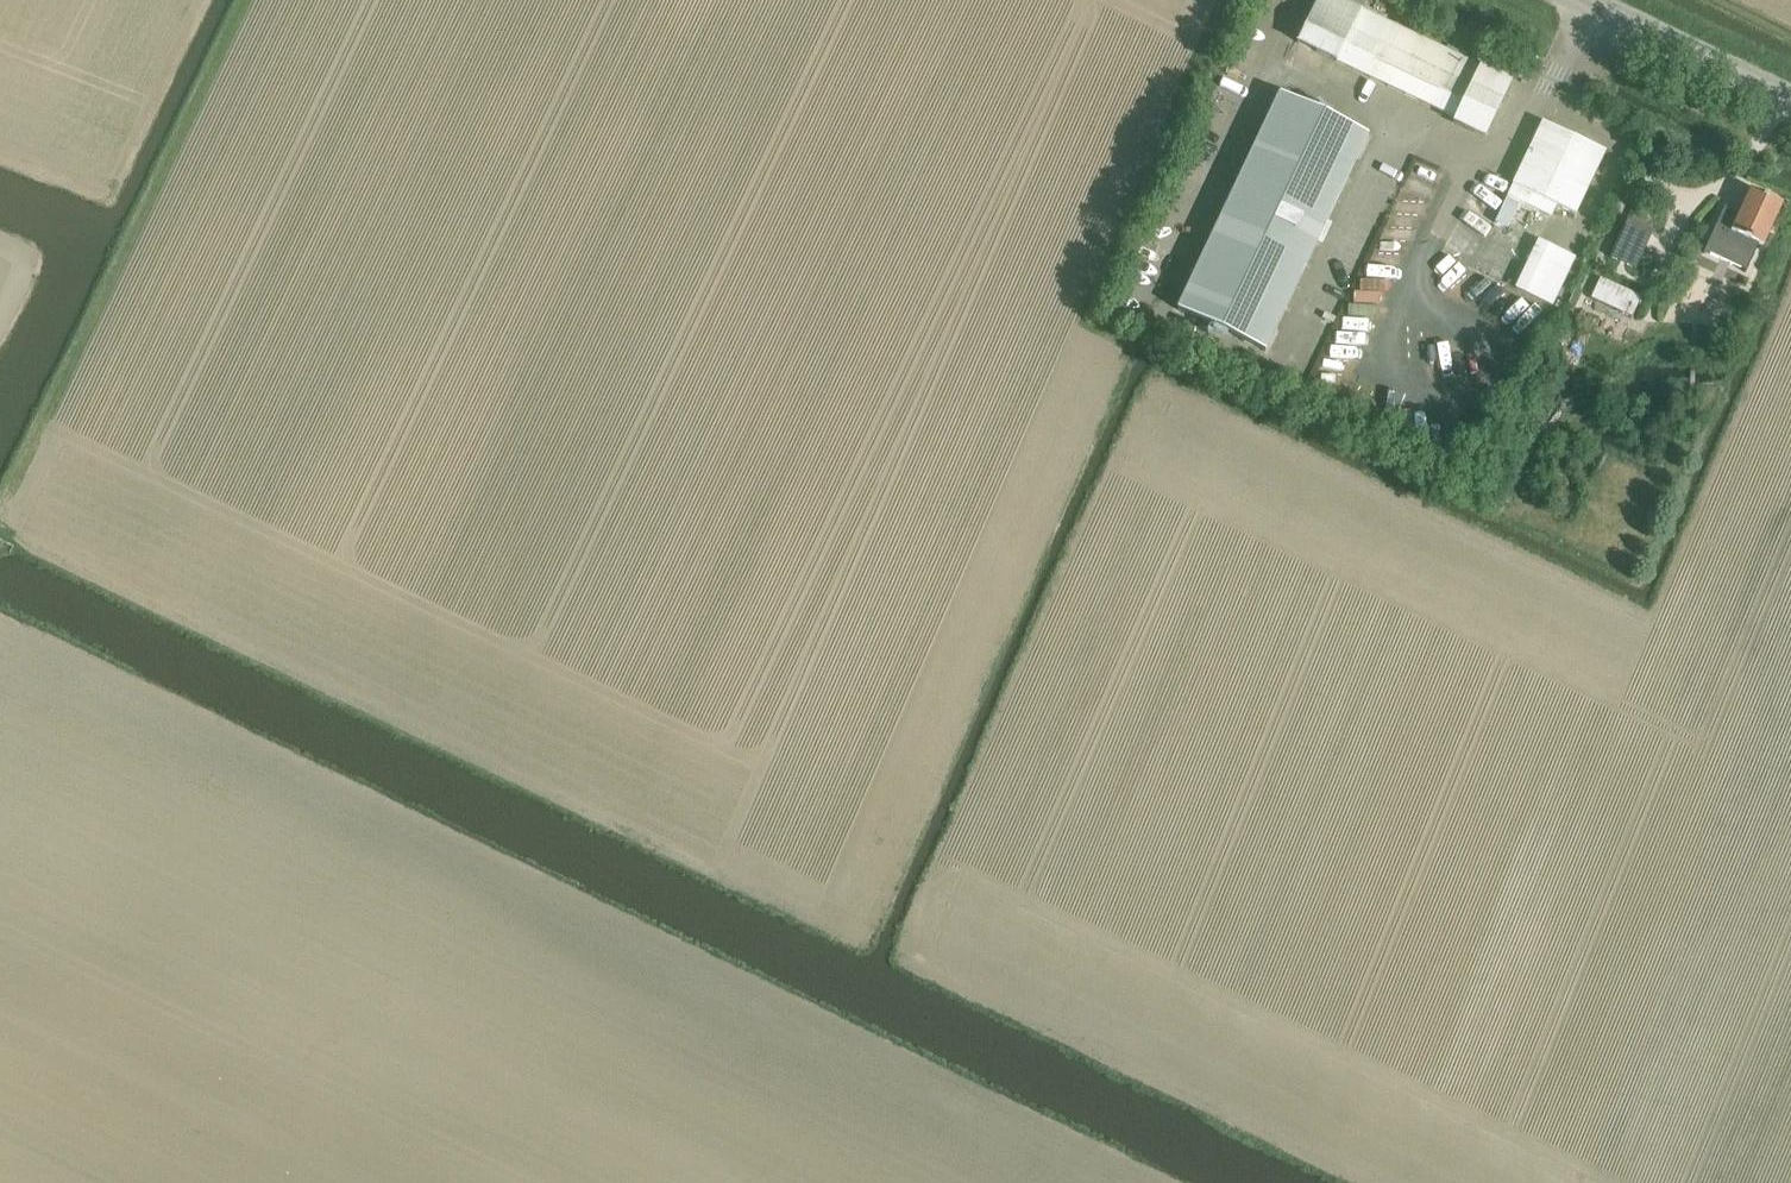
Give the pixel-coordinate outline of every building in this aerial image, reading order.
[(1511,83),(1337,0),(1318,0),(1297,44),(1486,134),(1511,83)] [(1180,313),(1268,353),(1366,134),(1278,95),(1180,313)] [(1542,124),(1513,186),(1495,223),(1509,229),(1520,204),(1551,219),(1557,207),(1575,216),(1604,154),(1542,124)] [(1758,247),(1762,249),(1782,206),(1749,192),(1738,217),(1725,211),(1726,209),(1724,208),(1703,255),(1704,256),(1705,254),(1745,272),(1744,274),(1745,275),(1758,247)] [(1609,259),(1635,271),(1653,232),(1627,220),(1609,259)] [(1535,299),(1558,250),(1539,241),(1516,290),(1535,299)] [(1601,280),(1592,300),(1632,318),(1641,298),(1601,280)]
